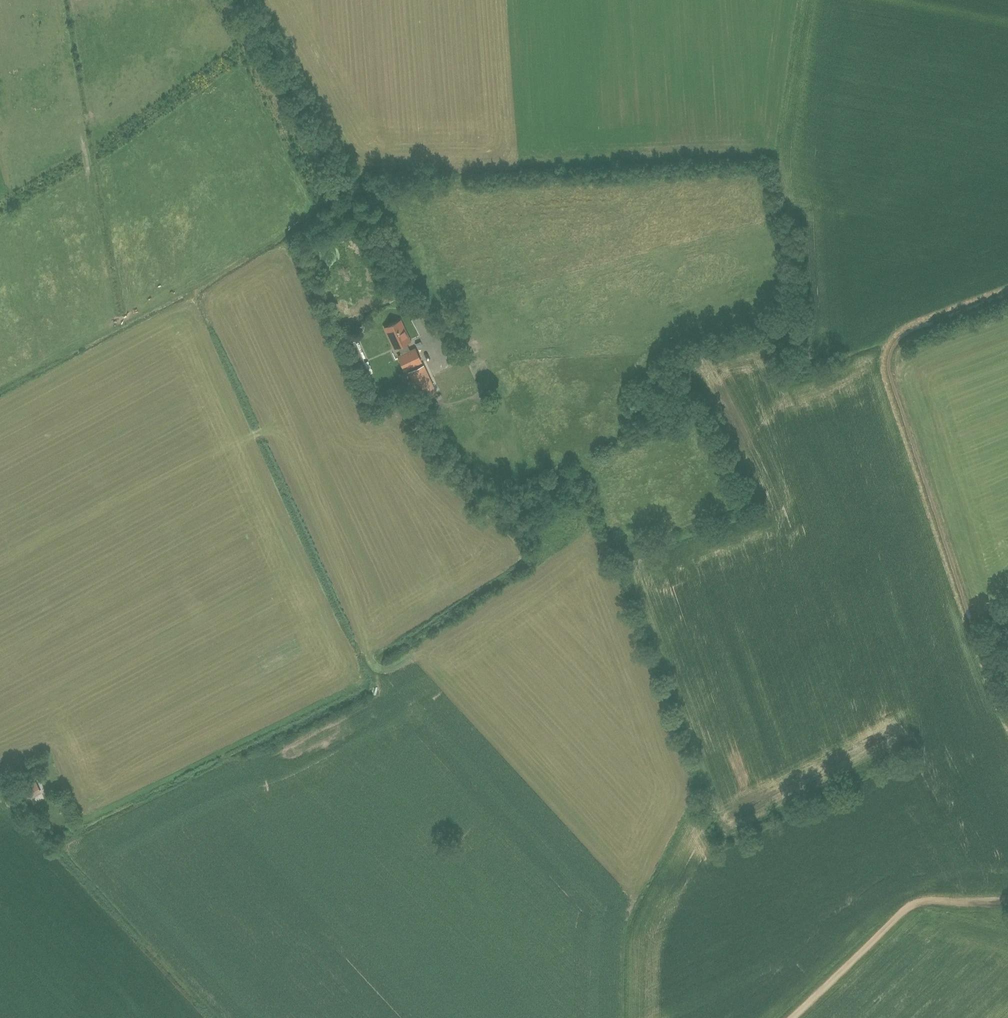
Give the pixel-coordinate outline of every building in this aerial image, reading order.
[(394,348),(398,346),(402,355),(398,357),(404,369),(420,361),(415,349),(410,352),(406,343),(409,341),(400,320),(384,327),(394,348)] [(363,374),(369,371),(355,342),(350,345),(363,374)] [(421,400),(436,393),(423,365),(408,372),(421,400)] [(37,784),(22,791),(27,800),(41,792),(37,784)]
